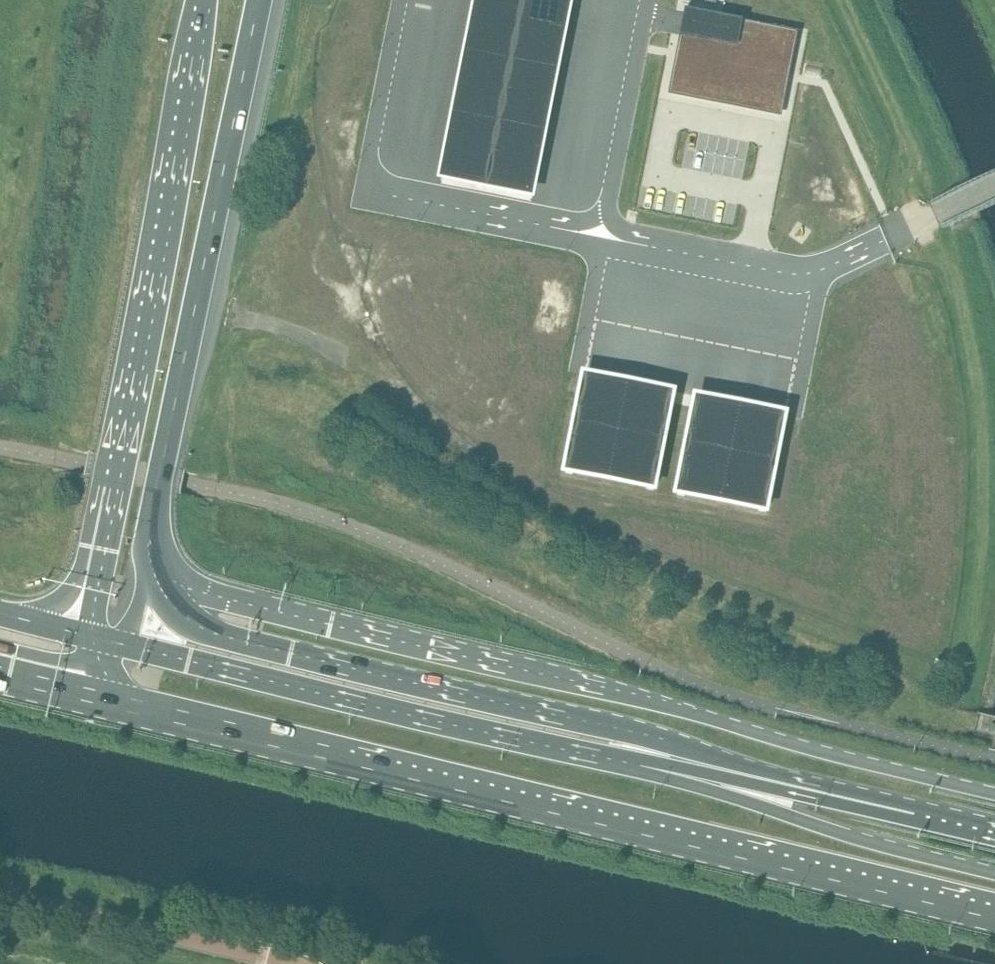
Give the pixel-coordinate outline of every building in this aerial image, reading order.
[(397,27),(429,34),(435,10),(402,3),(397,27)] [(681,51),(673,91),(778,112),(786,72),(791,72),(799,32),(772,26),(721,16),(685,9),(685,11),(680,35),(677,50),(681,51)] [(617,437),(752,384),(727,320),(592,373),(617,437)]
